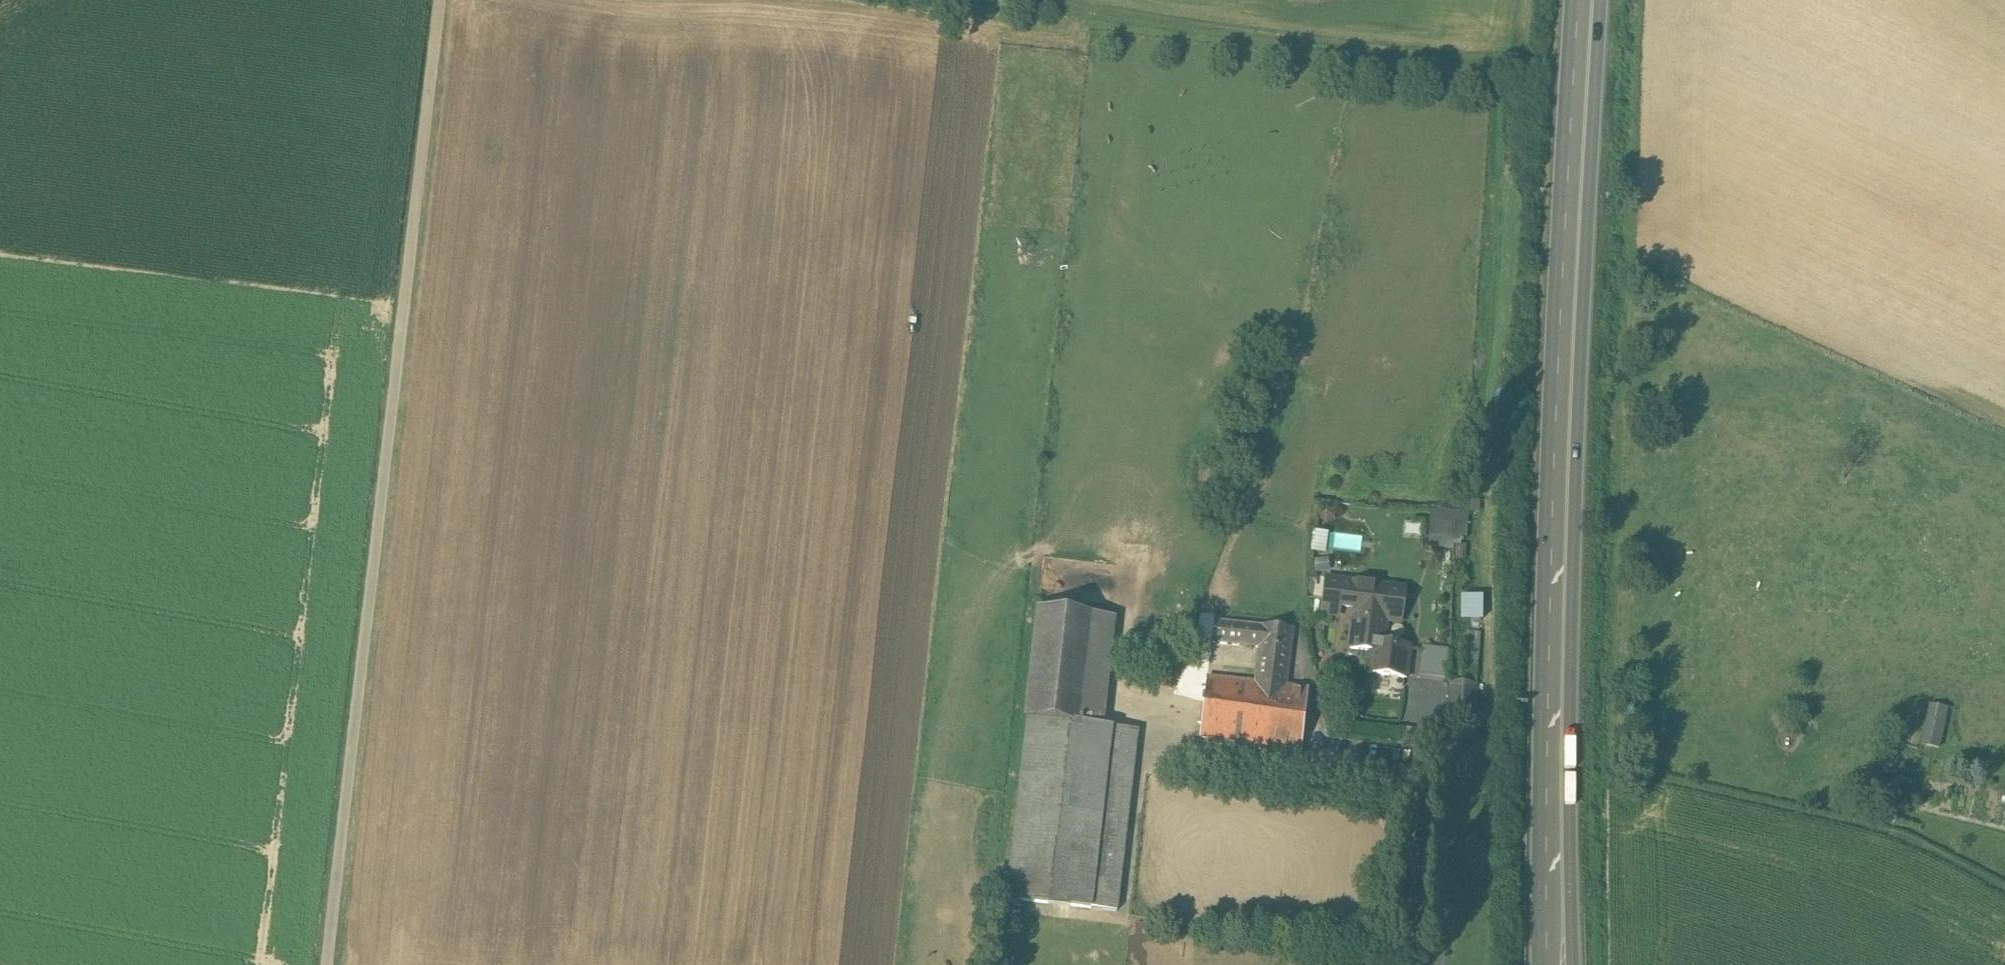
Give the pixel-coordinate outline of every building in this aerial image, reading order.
[(1431,508),(1431,509),(1429,546),(1454,548),(1455,544),(1461,545),(1462,537),(1465,538),(1467,538),(1468,521),(1469,512),(1469,510),(1466,510),(1431,508)] [(1313,549),(1328,550),(1330,530),(1315,528),(1313,549)] [(1358,582),(1326,579),(1324,596),(1356,600),(1356,599),(1358,582)] [(1389,586),(1358,582),(1356,599),(1356,600),(1350,646),(1370,649),(1380,650),(1382,641),(1385,617),(1389,586)] [(1404,587),(1389,586),(1385,617),(1400,619),(1404,587)] [(1113,616),(1038,608),(1026,718),(1101,726),(1113,616)] [(1293,628),(1261,624),(1261,626),(1214,621),(1211,642),(1258,647),(1254,683),(1272,685),(1286,686),(1293,628)] [(1459,684),(1475,685),(1479,631),(1463,630),(1459,684)] [(1397,644),(1382,641),(1380,650),(1370,649),(1368,671),(1405,676),(1409,646),(1397,644)] [(1447,649),(1423,646),(1419,679),(1443,682),(1447,649)] [(1254,683),(1207,678),(1199,740),(1266,748),(1272,685),(1254,683)] [(1475,685),(1450,683),(1448,718),(1473,720),(1475,685)] [(1286,686),(1272,685),(1266,748),(1300,752),(1307,688),(1286,686)] [(1947,708),(1931,704),(1923,744),(1939,747),(1941,739),(1947,708)] [(1101,726),(1026,718),(1006,898),(1091,907),(1111,729),(1111,728),(1101,726)] [(1137,731),(1111,729),(1091,907),(1116,910),(1137,731)]
